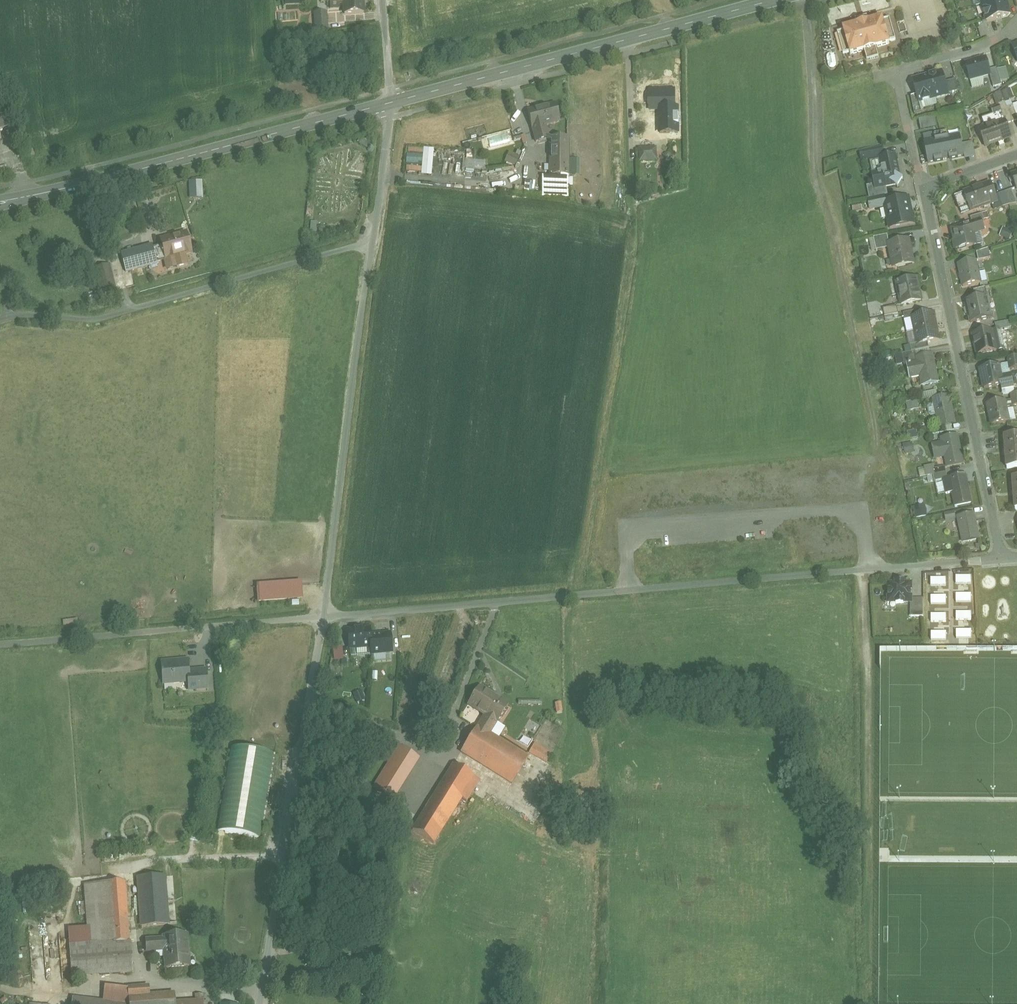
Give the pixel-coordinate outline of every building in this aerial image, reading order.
[(344,2),(344,14),(363,13),(362,0),(344,0),(344,2)] [(982,5),(987,22),(1007,16),(1010,13),(1006,0),(1001,0),(982,5)] [(326,13),(314,14),(316,34),(327,32),(326,13)] [(882,20),(844,31),(844,33),(837,35),(843,56),(850,54),(851,56),(864,53),(867,63),(879,60),(876,49),(890,46),(889,44),(896,42),(890,20),(883,22),(882,20)] [(986,59),(966,65),(970,80),(990,75),(989,71),(986,59)] [(1010,80),(1006,68),(997,71),(1001,83),(1010,80)] [(997,69),(989,71),(990,75),(994,88),(1002,86),(1001,83),(997,71),(997,69)] [(942,73),(929,76),(935,98),(948,95),(948,94),(945,83),(942,72),(942,73)] [(929,76),(915,80),(913,83),(917,96),(919,103),(935,98),(929,76)] [(956,80),(945,83),(948,94),(959,91),(956,80)] [(1014,98),(1010,89),(1001,93),(1004,101),(1014,98)] [(1001,94),(994,96),(996,104),(1004,101),(1001,94)] [(917,96),(912,98),(914,107),(920,106),(919,103),(917,96)] [(1005,103),(998,105),(999,106),(1001,113),(1004,122),(1005,121),(1007,124),(1012,122),(1005,103)] [(666,104),(645,105),(646,123),(647,123),(647,139),(660,138),(659,122),(666,121),(666,104)] [(554,105),(528,112),(536,142),(548,139),(545,125),(559,121),(554,105)] [(922,113),(920,106),(914,107),(913,108),(915,115),(922,113)] [(999,106),(991,109),(994,116),(1001,113),(999,106)] [(934,117),(920,120),(921,130),(936,127),(934,117)] [(1004,122),(979,131),(985,147),(1011,138),(1007,124),(1005,121),(1004,122)] [(490,147),(513,142),(511,132),(488,136),(490,147)] [(960,135),(924,143),(928,164),(964,156),(962,145),(960,135)] [(568,138),(550,138),(550,175),(568,175),(568,138)] [(965,160),(975,158),(972,143),(962,145),(964,156),(965,160)] [(882,148),(865,152),(866,160),(884,156),(882,148)] [(656,149),(639,149),(640,161),(657,161),(656,149)] [(516,166),(520,156),(509,152),(505,161),(516,166)] [(895,156),(880,159),(883,173),(873,175),(875,186),(875,189),(886,187),(895,185),(898,188),(903,180),(899,178),(895,156)] [(466,159),(464,168),(485,171),(486,162),(466,159)] [(8,176),(6,165),(0,166),(0,177),(8,176)] [(202,179),(188,180),(189,198),(203,197),(202,179)] [(991,184),(964,194),(964,195),(955,198),(959,207),(967,204),(971,212),(997,202),(991,184)] [(875,186),(867,187),(870,199),(888,195),(886,187),(875,189),(875,186)] [(1014,197),(1012,190),(1005,192),(1010,206),(1016,204),(1014,197)] [(1010,206),(1005,192),(998,195),(1003,208),(1010,206)] [(884,197),(868,200),(871,210),(886,207),(884,197)] [(908,199),(889,203),(892,217),(888,218),(890,229),(914,224),(908,199)] [(982,215),(970,219),(972,224),(981,221),(982,222),(984,221),(982,215)] [(972,224),(953,230),(956,242),(953,242),(955,251),(975,247),(972,235),(984,231),(982,222),(981,221),(972,224)] [(1013,233),(1003,229),(1000,236),(1010,241),(1013,233)] [(186,233),(172,237),(173,241),(161,244),(162,246),(153,249),(157,263),(192,254),(186,233)] [(887,236),(874,239),(876,252),(889,249),(889,245),(887,236)] [(889,245),(889,249),(892,260),(895,259),(896,268),(914,264),(913,264),(910,250),(911,250),(909,241),(889,245)] [(152,246),(121,255),(126,272),(157,264),(157,263),(153,249),(152,246)] [(988,249),(976,253),(978,261),(990,259),(988,249)] [(976,262),(958,265),(962,287),(980,284),(976,262)] [(109,265),(95,268),(101,291),(115,288),(109,265)] [(917,279),(897,283),(902,306),(921,302),(921,301),(920,302),(918,290),(919,290),(917,279)] [(985,289),(974,292),(976,299),(987,297),(985,289)] [(976,299),(966,301),(971,323),(992,319),(987,297),(976,299)] [(897,307),(883,310),(885,317),(898,315),(897,307)] [(921,310),(903,314),(905,321),(912,319),(912,318),(922,316),(921,310)] [(922,316),(912,318),(912,319),(915,332),(937,327),(934,314),(922,316)] [(1008,321),(995,324),(996,331),(1009,328),(1008,321)] [(937,327),(915,332),(918,345),(928,343),(940,341),(937,327)] [(992,331),(973,335),(977,355),(996,352),(992,331)] [(928,343),(918,345),(910,346),(912,353),(916,352),(929,349),(928,343)] [(912,353),(902,355),(905,366),(908,365),(907,361),(917,359),(916,352),(912,353)] [(917,359),(907,361),(908,365),(910,377),(920,375),(922,386),(930,384),(931,385),(932,385),(932,384),(938,383),(933,355),(917,359)] [(1008,358),(1010,370),(1016,369),(1016,357),(1008,358)] [(1011,376),(1002,378),(1000,366),(980,370),(984,389),(1002,386),(1003,390),(1013,387),(1011,376)] [(943,397),(941,398),(933,400),(939,428),(955,424),(949,397),(943,398),(943,397)] [(918,401),(906,403),(908,412),(920,410),(918,401)] [(1004,401),(987,405),(987,406),(989,406),(992,416),(990,417),(992,426),(1009,422),(1004,401)] [(917,431),(908,433),(910,439),(918,437),(917,431)] [(958,436),(951,437),(950,437),(950,438),(941,439),(942,444),(933,445),(935,458),(945,456),(947,467),(963,463),(958,436)] [(1005,437),(1006,450),(1005,450),(1005,451),(1006,451),(1006,454),(1005,454),(1006,455),(1007,468),(1016,468),(1016,436),(1005,437)] [(945,467),(933,470),(935,475),(936,475),(946,473),(945,467)] [(966,475),(959,477),(959,476),(958,476),(958,477),(950,479),(955,506),(971,503),(966,475)] [(954,513),(945,515),(946,521),(956,519),(954,513)] [(974,515),(967,516),(967,515),(966,515),(966,516),(958,518),(963,542),(979,539),(974,515)] [(300,581),(259,585),(260,603),(302,599),(300,581)] [(911,584),(889,584),(889,602),(896,602),(896,603),(904,603),(904,602),(911,602),(911,599),(911,584)] [(924,599),(911,599),(911,602),(911,617),(924,617),(924,599)] [(390,634),(370,636),(370,629),(348,631),(349,649),(371,647),(371,654),(392,652),(390,634)] [(334,660),(343,659),(343,646),(333,646),(334,660)] [(188,661),(162,663),(163,684),(189,682),(188,661)] [(508,705),(479,687),(468,705),(485,715),(478,727),(489,734),(497,723),(508,705)] [(362,690),(354,693),(357,702),(365,699),(362,690)] [(478,727),(477,727),(461,752),(512,784),(528,759),(478,727)] [(552,754),(534,744),(529,753),(547,763),(552,754)] [(275,754),(230,747),(217,831),(261,839),(264,821),(275,754)] [(418,758),(401,747),(374,789),(391,800),(418,758)] [(480,781),(453,765),(441,785),(462,799),(466,801),(480,781)] [(462,799),(441,785),(412,831),(434,844),(462,799)] [(191,828),(190,839),(202,840),(203,829),(191,828)] [(164,879),(139,881),(142,925),(167,923),(164,879)] [(125,883),(85,886),(88,929),(89,941),(89,945),(70,947),(72,977),(133,973),(130,942),(129,943),(125,883)] [(88,929),(70,930),(71,943),(89,941),(88,929)] [(187,935),(164,937),(164,939),(146,941),(146,952),(165,950),(166,969),(189,967),(187,935)] [(147,987),(128,988),(129,997),(148,996),(147,987)] [(175,994),(148,996),(129,997),(129,1003),(175,1003),(175,994)]
